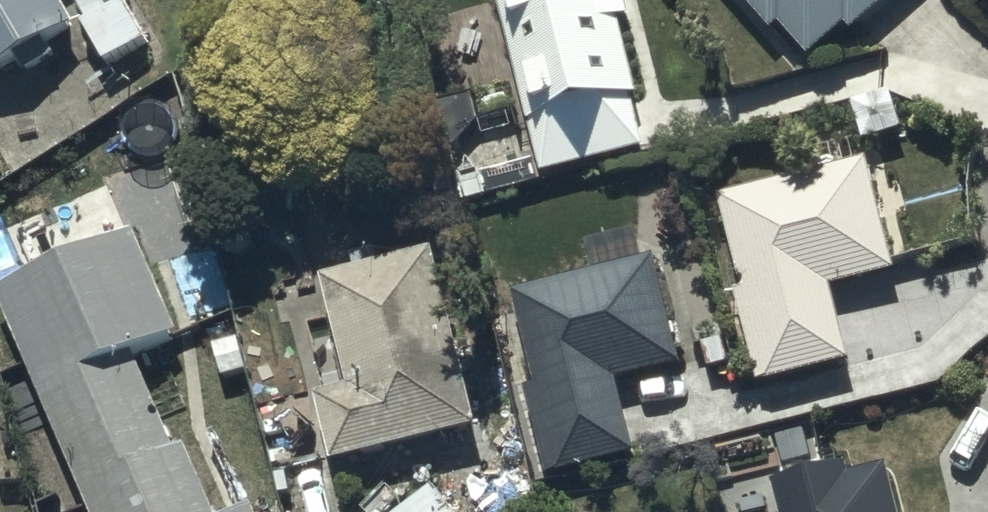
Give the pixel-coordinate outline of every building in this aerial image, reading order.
[(77,34),(57,0),(0,0),(0,79),(77,34)] [(549,165),(648,138),(634,85),(647,81),(628,11),(638,9),(636,0),(505,0),(549,165)] [(781,20),(788,13),(815,44),(855,9),(863,18),(883,0),(764,0),(781,20)] [(122,3),(87,24),(111,66),(147,46),(122,3)] [(873,153),(731,188),(756,287),(749,288),(768,365),(857,342),(841,278),(900,263),(873,153)] [(143,222),(5,274),(106,511),(263,511),(257,499),(228,511),(196,438),(186,442),(143,343),(187,324),(143,222)] [(442,238),(333,265),(356,376),(326,382),(340,446),(480,416),(442,238)] [(509,285),(549,465),(644,444),(627,367),(686,354),(663,251),(509,285)] [(896,455),(858,463),(857,458),(779,473),(786,511),(907,511),(896,455)] [(396,511),(469,511),(441,476),(396,511)] [(495,494),(472,511),(510,511),(495,494)]
